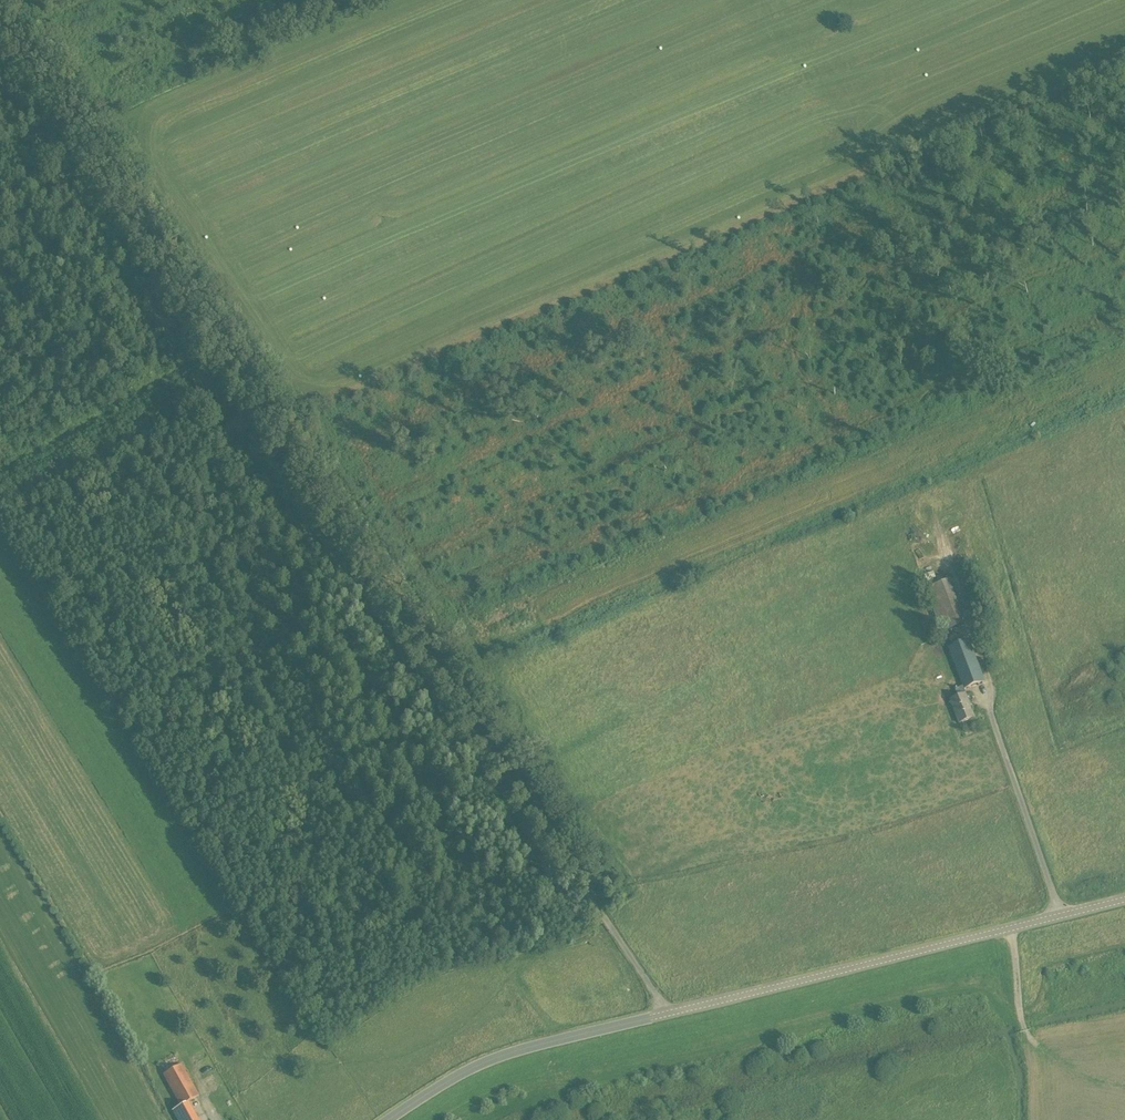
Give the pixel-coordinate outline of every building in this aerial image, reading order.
[(934,490),(937,496),(947,492),(944,486),(934,490)] [(949,487),(939,498),(943,502),(953,491),(949,487)] [(941,633),(966,623),(950,579),(925,588),(941,633)] [(959,723),(975,717),(964,689),(985,681),(969,639),(948,647),(963,685),(955,688),(957,696),(950,699),(959,723)] [(211,1119),(198,1097),(199,1096),(182,1064),(163,1074),(180,1106),(172,1110),(178,1119),(211,1119)]
